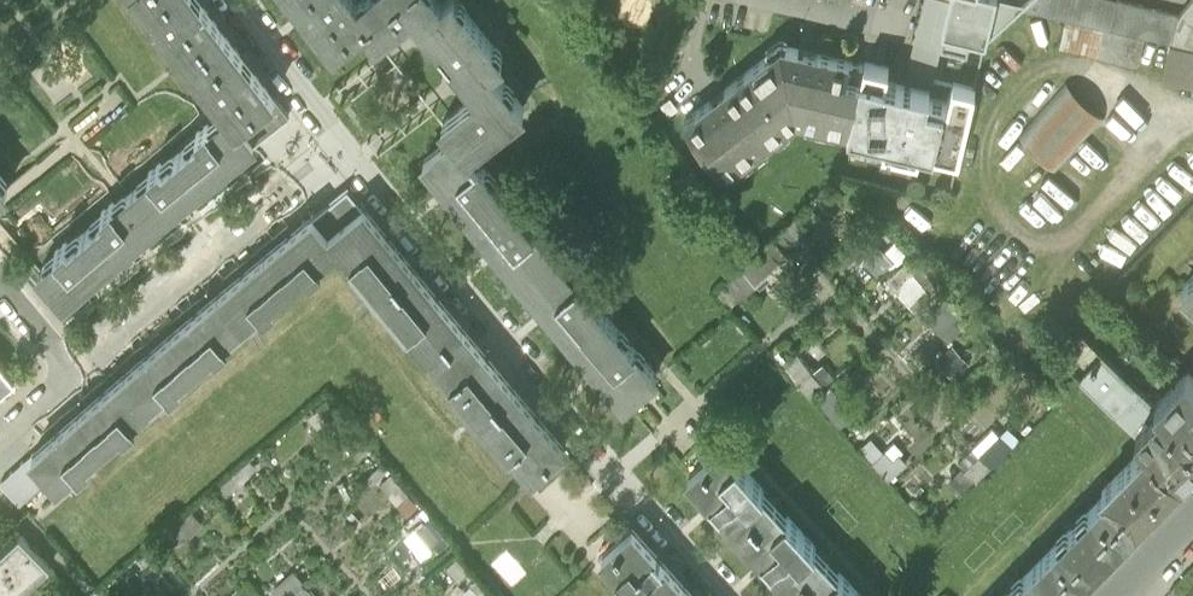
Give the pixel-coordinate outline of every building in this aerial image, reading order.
[(241,123),(277,97),(250,61),(206,0),(145,0),(226,112),(237,126),(241,123)] [(357,0),(301,0),(308,10),(334,46),(366,23),(351,5),(357,0)] [(472,151),(527,106),(494,66),(507,56),(462,0),(447,0),(444,3),(442,0),(357,0),(351,5),(366,23),(378,38),(407,15),(414,8),(447,49),(481,90),(472,97),(442,121),(453,134),(469,153),(472,151)] [(912,73),(953,73),(951,21),(955,0),(928,0),(912,73)] [(951,21),(991,29),(997,0),(955,0),(951,21)] [(1035,9),(1173,42),(1181,12),(1129,0),(1037,0),(1035,9)] [(1181,12),(1173,42),(1165,75),(1192,82),(1192,0),(1181,12)] [(797,122),(850,135),(863,81),(856,80),(859,65),(781,47),(679,125),(724,184),(797,122)] [(866,67),(863,81),(850,135),(960,160),(976,93),(955,88),(950,108),(933,104),(935,95),(895,86),(898,74),(866,67)] [(1101,116),(1063,82),(1016,135),(1054,169),(1101,116)] [(289,112),(277,97),(241,123),(255,138),(289,112)] [(198,135),(184,147),(210,180),(257,142),(255,138),(241,123),(237,126),(226,112),(210,126),(208,123),(196,132),(198,135)] [(469,153),(453,134),(425,158),(450,188),(501,249),(551,310),(602,371),(627,402),(659,376),(472,151),(469,153)] [(152,174),(136,187),(162,219),(210,180),(184,147),(162,164),(159,160),(149,169),(152,174)] [(11,183),(0,168),(0,191),(11,183)] [(312,215),(327,233),(362,203),(346,186),(312,215)] [(104,215),(86,229),(111,260),(162,219),(136,187),(118,201),(115,197),(99,209),(104,215)] [(813,199),(731,274),(749,293),(812,236),(805,228),(824,210),(813,199)] [(339,247),(428,353),(463,324),(440,297),(388,234),(362,203),(327,233),(339,247)] [(240,275),(216,295),(243,327),(261,312),(264,315),(269,311),(275,306),(272,302),(306,273),(310,277),(316,273),(322,268),(319,264),(339,247),(327,233),(312,215),(288,235),(240,275)] [(63,298),(111,260),(86,229),(68,243),(64,239),(54,247),(58,252),(39,267),(63,298)] [(894,273),(925,305),(942,289),(911,256),(894,273)] [(1183,281),(1192,291),(1192,271),(1183,281)] [(225,342),(243,327),(216,295),(194,314),(148,353),(124,373),(152,406),(169,392),(171,395),(177,390),(182,385),(178,381),(213,351),(216,355),(222,350),(228,345),(225,342)] [(1119,413),(1142,390),(1071,319),(1047,342),(1119,413)] [(489,354),(463,324),(428,353),(533,476),(566,446),(540,415),(489,354)] [(818,364),(828,357),(817,342),(793,359),(814,390),(829,380),(818,364)] [(14,378),(0,362),(0,390),(14,378)] [(1157,404),(1192,440),(1192,375),(1190,372),(1157,404)] [(133,421),(152,406),(124,373),(101,394),(53,436),(33,453),(52,475),(59,483),(77,467),(81,473),(87,468),(93,463),(89,459),(123,430),(125,433),(130,428),(135,424),(133,421)] [(845,420),(860,408),(836,381),(822,393),(845,420)] [(1148,442),(1186,480),(1192,473),(1192,440),(1157,404),(1142,390),(1119,413),(1148,442)] [(977,473),(1009,443),(994,428),(963,458),(977,473)] [(892,474),(914,454),(898,437),(876,456),(892,474)] [(1104,486),(1109,490),(1142,524),(1186,480),(1148,442),(1104,486)] [(692,475),(742,531),(778,499),(727,443),(692,475)] [(33,453),(0,482),(19,503),(52,475),(33,453)] [(1077,589),(1142,524),(1109,490),(1043,556),(1077,589)] [(742,531),(793,588),(829,556),(778,499),(742,531)] [(642,595),(668,595),(685,580),(634,522),(602,551),(642,595)] [(51,564),(23,533),(0,554),(0,595),(17,595),(51,564)] [(800,595),(865,595),(829,556),(793,588),(800,595)] [(1003,595),(1070,595),(1077,589),(1043,556),(1003,595)] [(295,593),(298,595),(327,595),(297,565),(264,595),(292,595),(295,593)] [(465,586),(470,595),(498,595),(488,575),(465,586)] [(685,580),(668,595),(699,595),(685,580)]
